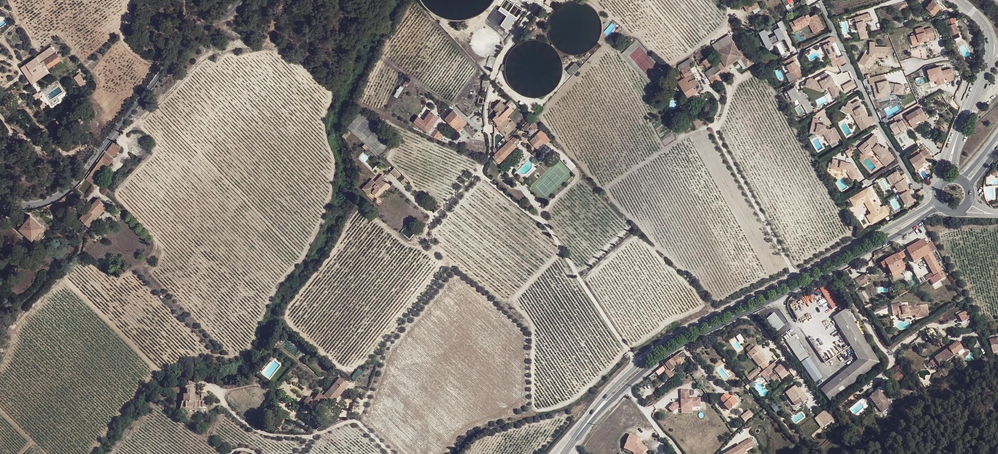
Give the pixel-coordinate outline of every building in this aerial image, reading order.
[(756,0),(746,5),(749,12),(754,10),(760,7),(756,0)] [(926,7),(933,14),(934,14),(939,8),(942,10),(943,9),(941,6),(934,0),(932,0),(926,7)] [(933,14),(926,7),(925,10),(932,15),(933,14)] [(790,22),(794,31),(800,28),(798,24),(807,20),(809,23),(811,27),(814,25),(817,31),(824,28),(817,15),(812,18),(811,16),(810,16),(809,14),(808,14),(807,13),(806,14),(790,22)] [(856,31),(858,30),(860,35),(867,33),(864,21),(871,19),(870,16),(869,13),(854,17),(856,22),(854,23),(856,31)] [(952,24),(948,26),(951,35),(958,32),(955,24),(954,24),(953,23),(952,23),(952,24)] [(765,29),(759,32),(764,43),(765,42),(767,46),(785,37),(780,26),(774,29),(776,33),(769,37),(765,29)] [(923,26),(914,29),(916,34),(909,36),(912,45),(934,39),(931,27),(923,29),(923,26)] [(713,44),(717,51),(734,41),(730,34),(713,44)] [(824,45),(830,57),(837,53),(829,37),(823,40),(825,44),(824,45)] [(781,50),(787,47),(784,40),(778,42),(781,50)] [(734,41),(717,51),(726,66),(732,62),(741,57),(747,67),(754,63),(745,47),(740,50),(734,41)] [(865,52),(859,62),(865,65),(869,60),(872,62),(874,58),(873,58),(875,56),(876,56),(886,56),(886,51),(888,51),(888,46),(875,46),(875,41),(870,41),(870,52),(868,55),(865,52)] [(55,52),(40,62),(45,68),(48,67),(60,59),(55,52)] [(843,55),(835,59),(838,65),(846,61),(843,55)] [(493,69),(497,58),(490,56),(487,67),(493,69)] [(714,65),(717,63),(712,56),(709,57),(703,61),(703,62),(700,64),(702,67),(706,64),(707,66),(711,63),(714,65)] [(797,63),(794,56),(785,60),(787,64),(788,64),(795,78),(804,74),(798,62),(797,63)] [(678,65),(681,70),(689,65),(693,63),(690,58),(678,65)] [(573,76),(580,68),(575,63),(567,70),(573,76)] [(717,78),(724,73),(723,72),(718,64),(706,73),(712,81),(717,78)] [(689,65),(681,70),(683,73),(681,74),(683,79),(682,79),(678,81),(682,88),(681,90),(683,93),(684,92),(687,97),(698,90),(702,87),(689,65)] [(926,70),(930,87),(946,83),(946,82),(954,79),(951,68),(941,71),(940,66),(926,70)] [(807,80),(807,82),(815,84),(814,86),(823,89),(829,86),(830,88),(829,89),(834,97),(842,93),(838,86),(837,87),(835,87),(834,83),(835,83),(831,75),(828,76),(826,72),(815,78),(815,79),(811,78),(807,80)] [(884,80),(882,74),(869,78),(871,84),(873,84),(876,94),(891,90),(890,89),(898,90),(898,93),(907,94),(904,84),(899,83),(899,84),(896,84),(896,83),(889,85),(889,82),(888,79),(884,80)] [(402,86),(405,87),(406,86),(407,87),(411,81),(407,78),(402,86)] [(815,84),(807,82),(805,86),(822,92),(823,89),(814,86),(815,84)] [(847,103),(845,107),(844,108),(849,112),(852,115),(857,123),(858,122),(860,126),(861,125),(864,129),(869,126),(865,119),(868,117),(865,112),(864,111),(861,106),(861,104),(858,100),(852,104),(850,105),(847,103)] [(503,129),(501,131),(506,136),(514,128),(509,123),(507,120),(507,118),(507,116),(513,110),(507,104),(505,105),(501,101),(495,107),(496,107),(497,109),(495,111),(498,114),(497,115),(495,117),(498,120),(495,122),(498,126),(499,125),(503,129)] [(920,119),(921,123),(928,119),(921,107),(915,111),(920,119)] [(454,110),(453,110),(445,118),(454,127),(463,119),(454,110)] [(911,124),(920,119),(915,111),(906,116),(911,124)] [(870,116),(868,117),(865,119),(869,126),(874,122),(870,116)] [(442,132),(435,128),(425,122),(425,123),(424,122),(422,122),(423,121),(419,118),(415,124),(422,128),(421,130),(438,138),(442,132)] [(467,123),(463,119),(454,127),(459,131),(467,123)] [(913,128),(921,123),(920,119),(911,124),(913,128)] [(897,122),(890,125),(895,134),(901,130),(902,131),(907,128),(902,120),(898,123),(897,122)] [(537,125),(534,122),(532,123),(532,124),(529,121),(522,128),(525,131),(530,125),(534,129),(537,125)] [(812,122),(810,130),(821,132),(823,133),(828,140),(830,139),(832,142),(840,138),(833,127),(830,129),(826,127),(823,127),(823,124),(812,122)] [(901,130),(895,134),(897,136),(908,129),(907,128),(902,131),(901,130)] [(546,134),(544,135),(542,137),(541,139),(544,141),(546,144),(551,139),(546,134)] [(883,149),(884,148),(882,146),(881,147),(876,141),(878,139),(874,134),(858,146),(862,151),(866,148),(868,151),(873,148),(877,153),(880,157),(879,158),(882,162),(884,159),(888,163),(894,158),(888,151),(886,153),(883,149)] [(495,159),(499,163),(517,146),(519,143),(516,140),(518,138),(515,135),(493,156),(495,159)] [(541,139),(537,135),(530,141),(537,148),(544,141),(541,139)] [(114,156),(120,148),(113,142),(107,151),(114,156)] [(924,150),(910,159),(914,167),(921,164),(925,161),(929,159),(924,150)] [(101,166),(105,169),(112,158),(105,153),(85,179),(93,185),(99,177),(94,174),(101,166)] [(837,160),(834,169),(848,172),(853,180),(861,176),(855,167),(852,166),(853,164),(837,160)] [(99,177),(105,169),(101,166),(94,174),(99,177)] [(898,169),(890,174),(895,182),(899,189),(901,188),(903,191),(900,193),(906,204),(914,199),(908,189),(909,188),(907,184),(908,184),(904,177),(902,178),(900,173),(898,169)] [(378,197),(385,190),(391,184),(382,175),(375,182),(369,188),(372,192),(378,197)] [(369,195),(372,192),(369,188),(375,182),(372,179),(362,189),(369,195)] [(868,215),(872,222),(889,213),(885,205),(881,207),(874,195),(873,196),(868,187),(850,197),(855,205),(864,200),(871,212),(868,215)] [(378,197),(380,199),(387,192),(385,190),(378,197)] [(74,193),(71,191),(69,193),(66,195),(63,197),(60,199),(58,200),(53,203),(47,206),(45,206),(55,213),(65,201),(67,202),(74,193)] [(88,226),(106,207),(98,198),(79,218),(88,226)] [(120,214),(121,212),(115,207),(111,210),(117,217),(120,214)] [(31,239),(42,226),(30,215),(24,222),(21,219),(17,224),(20,227),(19,228),(31,239)] [(912,246),(907,249),(914,262),(923,257),(931,252),(923,239),(917,243),(912,246)] [(905,257),(902,251),(881,264),(883,269),(886,268),(887,267),(892,275),(901,270),(905,267),(901,259),(905,257)] [(933,273),(935,276),(942,272),(931,252),(923,257),(933,273)] [(942,272),(933,278),(936,283),(941,280),(946,278),(942,272)] [(820,289),(833,310),(843,304),(836,294),(839,293),(832,282),(820,289)] [(898,292),(900,296),(909,291),(907,288),(898,292)] [(901,303),(891,305),(892,314),(898,313),(898,315),(903,315),(903,316),(917,313),(918,318),(929,316),(927,305),(916,307),(916,305),(908,307),(902,308),(902,306),(901,303)] [(879,362),(846,309),(833,318),(859,359),(821,389),(831,401),(879,362)] [(766,320),(777,332),(784,325),(774,313),(766,320)] [(934,328),(930,328),(926,330),(933,339),(939,335),(934,328)] [(933,339),(926,330),(925,331),(932,340),(933,339)] [(809,356),(795,335),(787,341),(801,362),(809,356)] [(990,341),(991,347),(997,345),(997,339),(990,341)] [(958,342),(930,362),(934,366),(935,365),(937,367),(939,365),(940,366),(964,349),(958,342)] [(780,377),(781,378),(782,379),(788,374),(781,365),(774,371),(766,361),(766,360),(755,347),(755,348),(753,345),(746,350),(749,353),(752,358),(759,366),(760,365),(769,375),(772,379),(774,381),(778,378),(780,377)] [(678,355),(663,366),(666,370),(667,371),(669,369),(671,372),(683,362),(678,355)] [(811,372),(818,366),(815,361),(814,362),(810,357),(802,363),(805,367),(803,368),(807,374),(811,372)] [(825,375),(818,366),(811,372),(817,381),(825,375)] [(656,372),(649,378),(652,381),(658,376),(656,372)] [(746,377),(749,381),(756,375),(753,372),(746,377)] [(331,405),(348,385),(339,377),(331,386),(332,387),(324,397),(319,394),(313,401),(309,397),(305,403),(315,412),(325,400),(331,405)] [(207,399),(207,393),(201,394),(201,396),(195,395),(196,384),(189,386),(186,386),(184,386),(184,389),(187,389),(187,395),(183,394),(183,402),(186,402),(186,407),(190,408),(190,411),(199,411),(199,401),(202,401),(202,407),(207,407),(206,401),(205,401),(205,399),(207,399)] [(786,392),(796,405),(799,403),(797,400),(800,398),(803,402),(807,399),(802,392),(800,389),(799,388),(798,389),(796,386),(786,392)] [(701,408),(700,398),(689,398),(689,390),(680,390),(680,403),(670,403),(670,411),(681,411),(681,414),(692,414),(692,408),(701,408)] [(878,391),(869,398),(882,413),(891,406),(878,391)] [(793,407),(796,405),(786,392),(784,394),(793,407)] [(727,394),(721,400),(726,405),(725,405),(730,410),(737,403),(733,398),(732,399),(727,394)] [(827,411),(820,416),(824,421),(831,416),(827,411)] [(744,422),(754,415),(753,413),(751,414),(750,413),(742,419),(744,422)] [(641,443),(640,445),(637,442),(639,439),(639,438),(630,434),(624,449),(633,452),(635,450),(637,452),(638,453),(643,453),(645,452),(648,450),(641,443)] [(751,438),(741,443),(745,451),(755,446),(751,438)]
